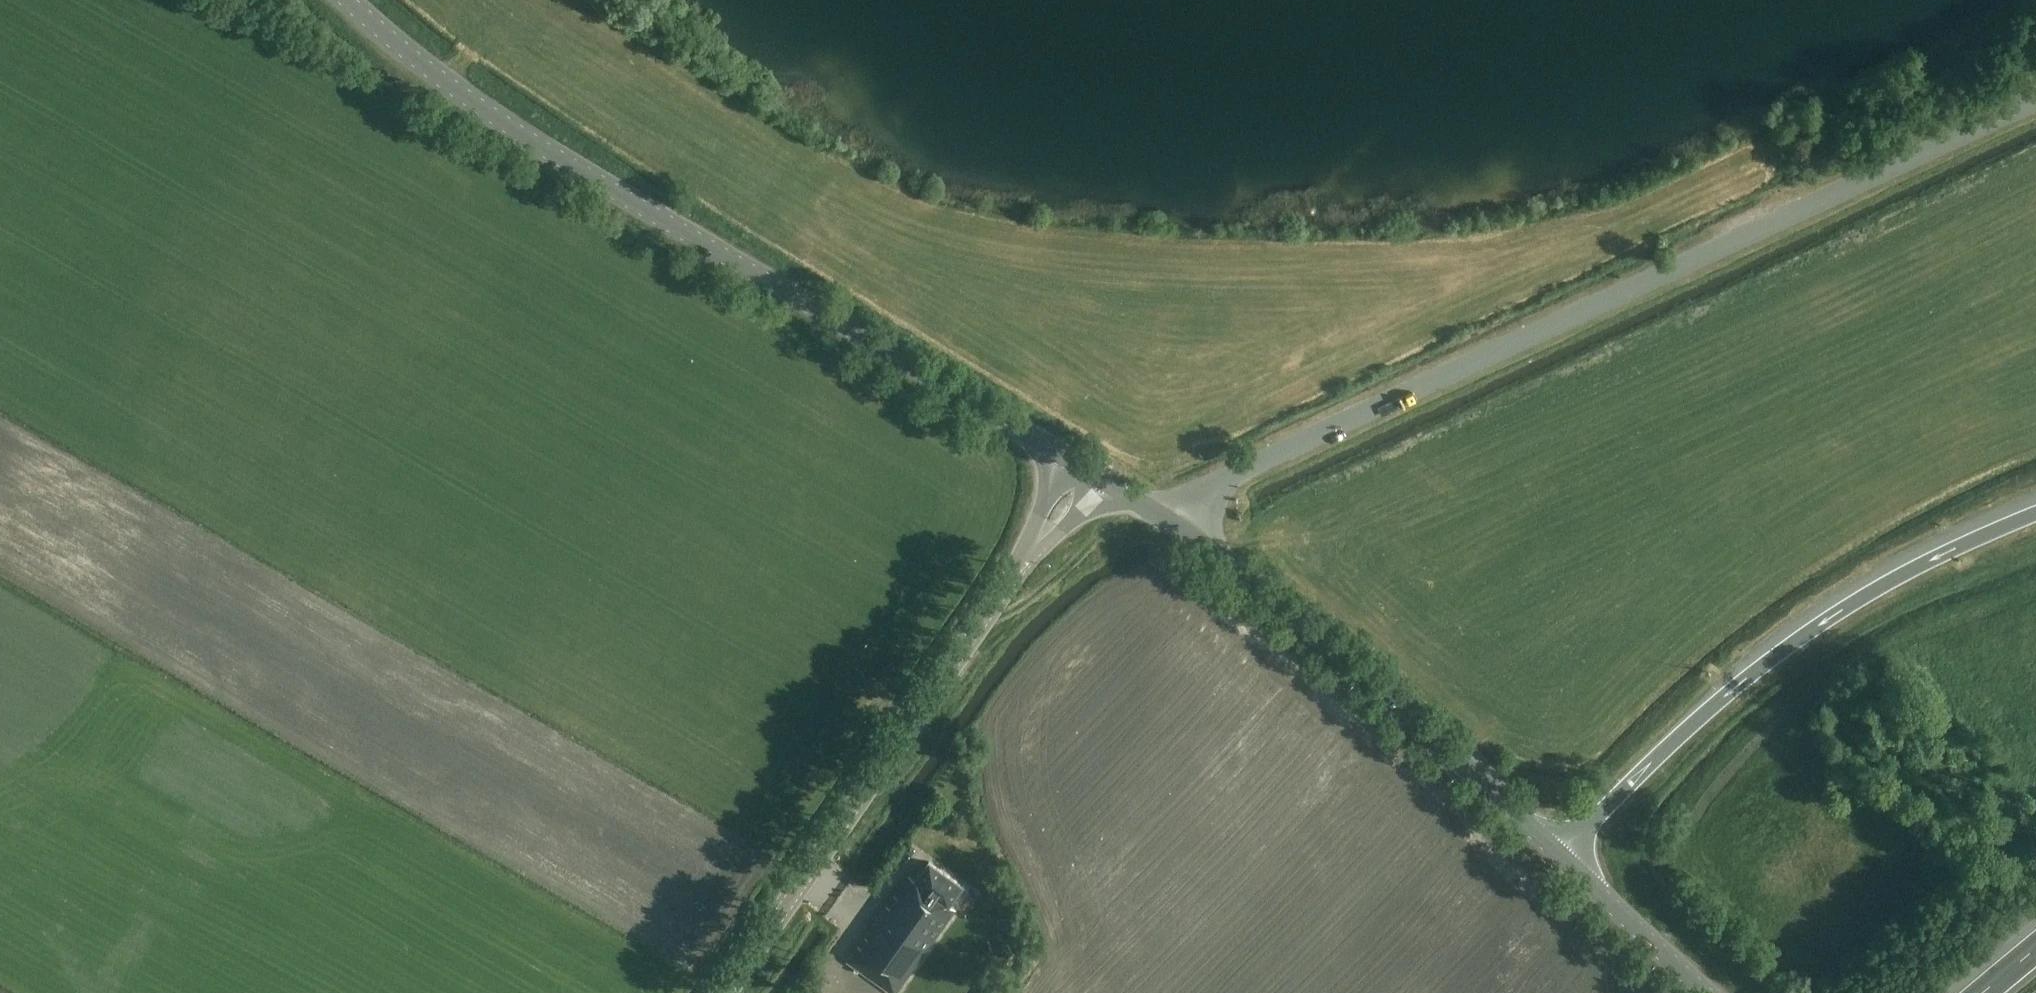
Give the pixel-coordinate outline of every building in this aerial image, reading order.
[(849,961),(895,992),(896,992),(956,908),(950,903),(963,884),(930,860),(916,880),(910,875),(895,895),(900,898),(892,908),(888,905),(866,936),(871,940),(865,949),(860,945),(849,961)]
